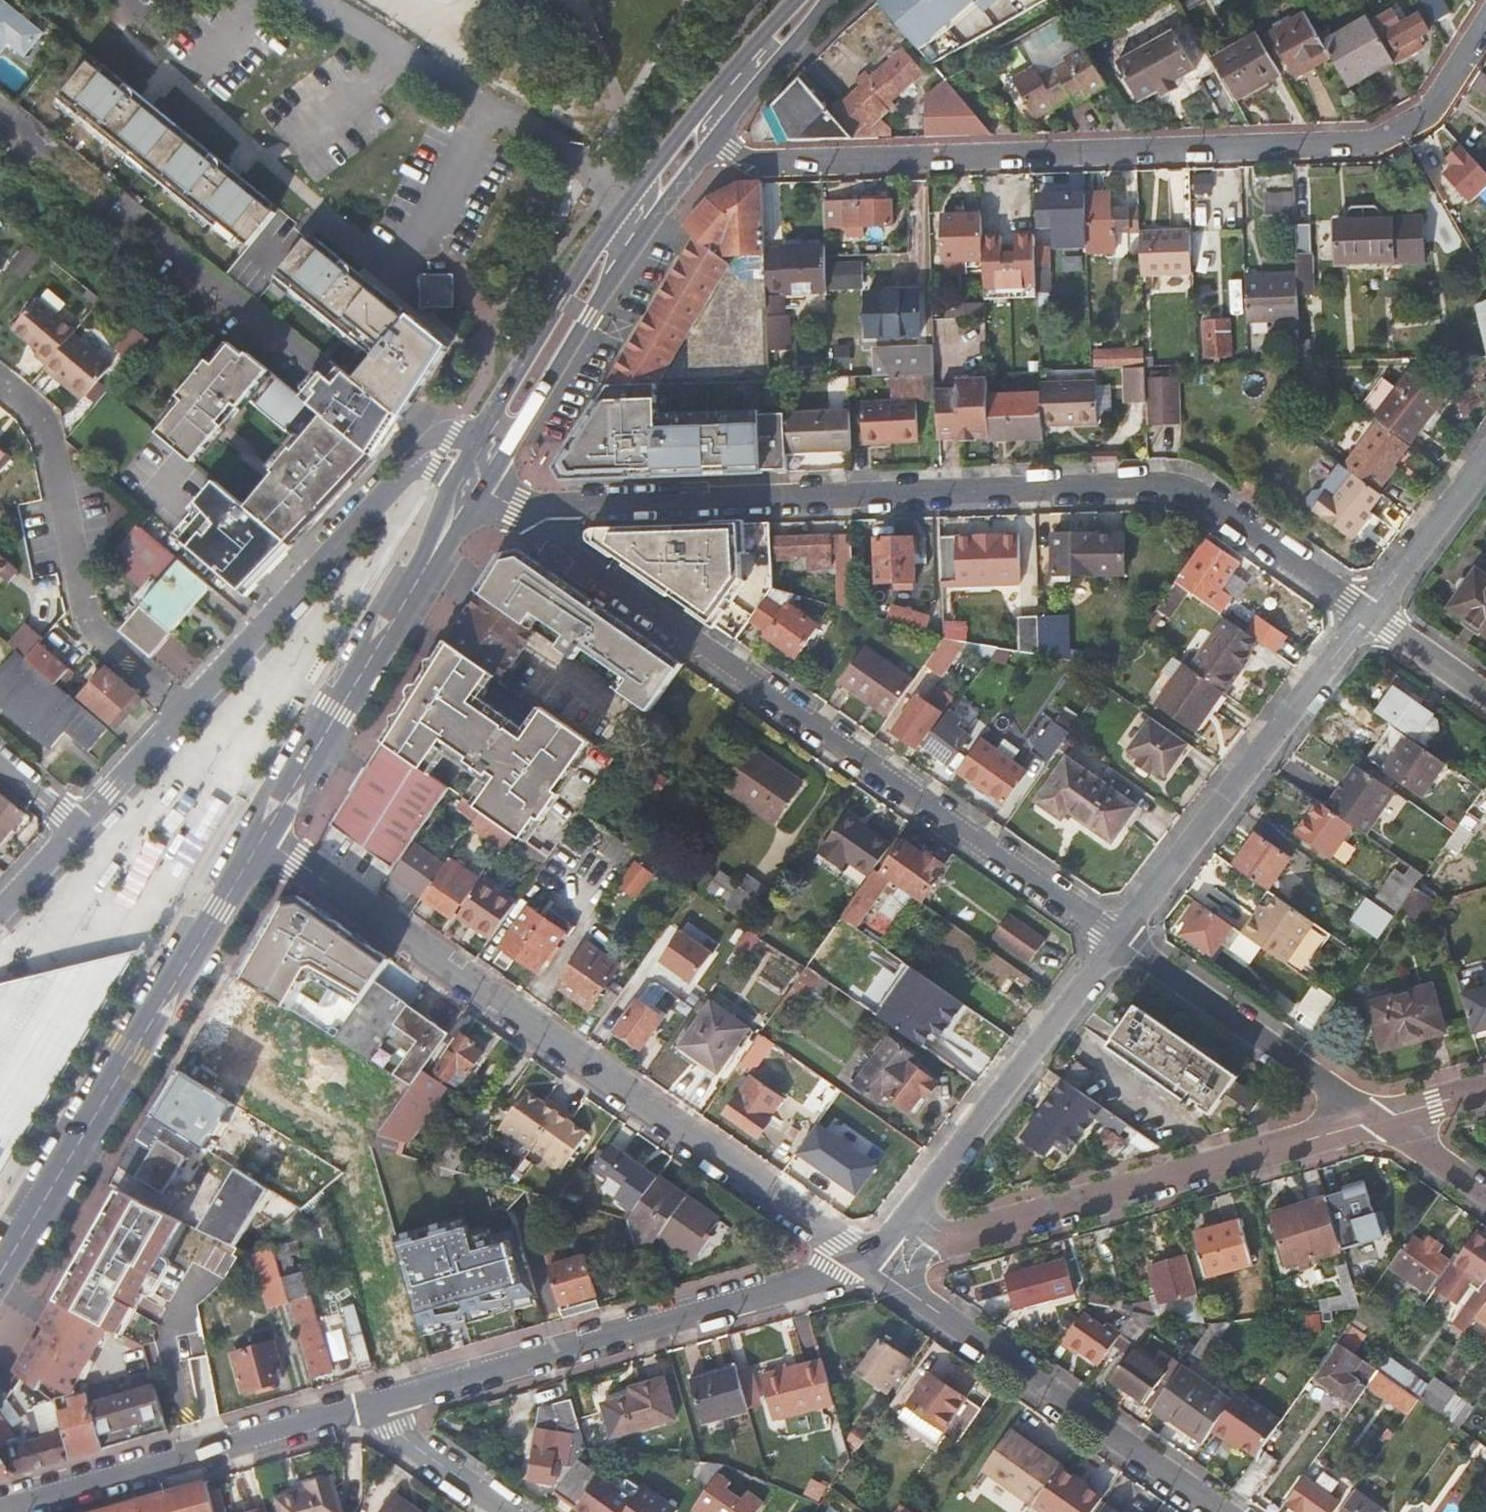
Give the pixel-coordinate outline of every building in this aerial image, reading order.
[(3,0),(0,0),(0,41),(5,34),(25,50),(41,30),(3,0)] [(879,1),(883,5),(933,63),(1044,0),(880,0),(879,1)] [(1435,29),(1448,21),(1435,0),(1419,0),(1435,29)] [(1409,19),(1401,4),(1392,9),(1400,24),(1409,19)] [(1392,9),(1370,20),(1379,36),(1386,32),(1396,50),(1428,31),(1417,13),(1409,19),(1400,24),(1392,9)] [(1271,34),(1295,77),(1331,57),(1323,43),(1306,14),(1271,34)] [(1370,20),(1368,17),(1323,43),(1331,57),(1346,85),(1392,59),(1379,36),(1370,20)] [(1175,83),(1195,72),(1213,62),(1190,21),(1117,62),(1140,103),(1158,93),(1175,83)] [(1218,69),(1235,101),(1281,75),(1260,36),(1213,62),(1218,69)] [(1072,98),(1076,105),(1108,85),(1085,47),(1065,57),(1067,61),(1042,77),(1036,66),(1014,79),(1037,119),(1072,98)] [(812,92),(794,108),(823,139),(884,137),(874,126),(896,107),(893,103),(927,75),(906,51),(873,79),(867,73),(857,82),(862,89),(832,113),(812,92)] [(104,64),(96,57),(92,62),(101,69),(104,64)] [(104,64),(101,69),(92,62),(71,87),(87,100),(119,126),(135,140),(143,146),(171,169),(204,196),(219,208),(228,215),(242,227),(244,229),(248,223),(260,231),(276,211),(264,201),(268,197),(104,64)] [(1195,72),(1200,79),(1218,69),(1213,62),(1195,72)] [(1485,93),(1485,70),(1480,66),(1470,82),(1485,93)] [(1163,99),(1180,89),(1175,83),(1158,93),(1163,99)] [(951,85),(932,103),(933,136),(993,134),(951,85)] [(82,106),(87,100),(71,87),(67,93),(82,106)] [(115,132),(132,145),(135,140),(119,126),(115,132)] [(138,151),(167,174),(171,169),(143,146),(138,151)] [(1485,198),(1458,155),(1435,169),(1462,212),(1485,198)] [(749,212),(766,211),(765,181),(741,182),(709,199),(687,227),(700,237),(719,251),(749,212)] [(148,210),(126,192),(110,211),(132,229),(148,210)] [(1107,208),(1106,193),(1087,194),(1088,224),(1089,252),(1108,251),(1108,230),(1130,229),(1139,229),(1138,208),(1107,208)] [(1042,225),(1088,224),(1087,194),(1041,196),(1042,225)] [(1268,216),(1295,215),(1294,194),(1267,194),(1268,216)] [(200,201),(215,213),(219,208),(204,196),(200,201)] [(847,226),(894,225),(893,200),(846,201),(847,226)] [(1334,221),(1335,264),(1363,263),(1361,206),(1350,206),(1344,212),(1344,221),(1334,221)] [(1378,212),(1372,206),(1361,206),(1363,263),(1419,261),(1417,218),(1378,220),(1378,212)] [(985,266),(983,236),(982,213),(944,215),(945,260),(948,259),(969,259),(970,267),(985,266)] [(223,220),(239,233),(242,227),(228,215),(223,220)] [(1311,224),(1295,225),(1296,266),(1297,295),(1313,295),(1311,224)] [(1108,251),(1131,250),(1130,229),(1108,230),(1108,251)] [(1141,275),(1193,273),(1192,229),(1139,232),(1141,275)] [(308,237),(318,244),(320,240),(311,233),(308,237)] [(1038,286),(1037,266),(1036,246),(1036,234),(1016,235),(1016,245),(1003,246),(1003,235),(983,236),(985,266),(985,288),(1038,286)] [(355,379),(404,418),(451,346),(320,240),(318,244),(308,237),(277,275),(307,300),(335,323),(367,349),(375,356),(355,379)] [(700,311),(729,259),(719,251),(700,237),(655,312),(700,311)] [(786,288),(828,288),(826,253),(826,244),(768,244),(769,275),(769,289),(786,288)] [(1039,292),(1051,291),(1049,245),(1036,246),(1037,266),(1038,286),(1039,290),(1039,292)] [(767,276),(766,256),(740,257),(742,278),(767,276)] [(872,287),(871,259),(840,260),(841,288),(872,287)] [(948,271),(970,271),(970,267),(969,259),(948,259),(948,271)] [(1296,266),(1244,276),(1246,327),(1298,318),(1297,295),(1296,266)] [(456,306),(455,273),(423,273),(423,306),(456,306)] [(272,280),(302,307),(307,300),(277,275),(272,280)] [(1038,286),(985,288),(986,298),(1039,296),(1039,292),(1039,290),(1038,286)] [(770,311),(786,311),(786,288),(769,289),(770,305),(770,311)] [(868,331),(922,330),(921,289),(866,291),(868,331)] [(47,365),(73,334),(76,330),(39,300),(14,330),(40,352),(37,356),(47,365)] [(1475,306),(1485,351),(1485,300),(1475,306)] [(295,448),(287,441),(282,448),(340,497),(376,458),(310,403),(249,353),(246,357),(182,302),(164,324),(210,363),(197,379),(236,411),(249,396),(301,440),(295,448)] [(986,305),(950,306),(950,320),(987,319),(986,305)] [(1469,355),(1485,354),(1485,351),(1475,306),(1447,312),(1449,320),(1460,318),(1469,355)] [(700,311),(655,312),(612,386),(659,384),(700,311)] [(1231,358),(1229,318),(1202,318),(1204,359),(1231,358)] [(330,329),(362,355),(367,349),(335,323),(330,329)] [(89,396),(111,367),(73,334),(47,365),(44,368),(56,378),(61,373),(89,396)] [(935,345),(924,346),(925,373),(936,372),(935,345)] [(1096,364),(1146,363),(1145,346),(1096,347),(1096,364)] [(1125,367),(1126,402),(1147,401),(1145,366),(1125,367)] [(340,385),(349,374),(341,367),(331,378),(340,385)] [(937,404),(936,372),(925,373),(892,374),(892,405),(863,405),(864,446),(885,446),(885,440),(917,439),(917,404),(937,404)] [(1382,378),(1360,407),(1378,421),(1408,443),(1442,398),(1408,372),(1395,388),(1382,378)] [(376,458),(404,418),(355,379),(349,374),(340,385),(331,378),(310,403),(376,458)] [(1181,422),(1178,376),(1148,378),(1151,424),(1181,422)] [(232,414),(233,415),(236,411),(197,379),(194,382),(198,385),(159,431),(193,459),(232,414)] [(940,390),(942,437),(991,436),(990,398),(989,380),(959,380),(959,389),(940,390)] [(1043,384),(1043,396),(1044,427),(1099,424),(1098,382),(1043,384)] [(660,414),(659,384),(612,386),(558,469),(565,479),(664,476),(724,474),(722,411),(660,414)] [(991,436),(992,440),(1045,438),(1044,427),(1043,396),(990,398),(991,436)] [(786,414),(786,409),(722,411),(724,474),(763,472),(763,471),(788,470),(788,450),(786,414)] [(853,448),(852,412),(786,414),(788,450),(853,448)] [(1398,464),(1394,462),(1408,443),(1378,421),(1345,465),(1355,472),(1378,490),(1398,464)] [(276,471),(247,505),(295,545),(340,497),(282,448),(269,464),(276,471)] [(9,458),(0,450),(0,468),(9,458)] [(1374,511),(1371,507),(1381,492),(1378,490),(1355,472),(1334,499),(1331,496),(1321,511),(1354,538),(1374,511)] [(251,594),(295,545),(247,505),(221,482),(177,533),(251,594)] [(1245,482),(1242,494),(1254,502),(1259,487),(1245,482)] [(1326,493),(1316,508),(1321,511),(1331,496),(1326,493)] [(134,615),(120,630),(152,656),(212,585),(139,523),(114,550),(107,558),(140,586),(122,605),(134,615)] [(770,594),(774,588),(772,523),(734,525),(593,529),(591,538),(630,566),(633,562),(668,586),(666,591),(737,641),(751,621),(770,594)] [(1212,544),(1217,538),(1210,533),(1176,583),(1187,591),(1221,614),(1232,598),(1221,590),(1241,564),(1212,544)] [(846,593),(855,592),(852,535),(775,539),(775,562),(796,561),(795,557),(808,557),(809,572),(823,571),(823,561),(829,561),(829,555),(839,554),(841,593),(846,593)] [(1020,584),(1018,535),(939,538),(942,587),(964,587),(964,573),(992,571),(993,585),(1020,584)] [(1128,574),(1126,535),(1110,536),(1112,574),(1128,574)] [(1068,577),(1112,574),(1110,536),(1053,538),(1053,578),(1068,577)] [(915,567),(928,567),(926,539),(877,541),(879,584),(916,583),(915,567)] [(622,693),(651,713),(684,664),(520,552),(503,555),(478,594),(526,627),(539,609),(572,631),(558,649),(575,661),(587,642),(634,675),(622,693)] [(630,566),(666,591),(668,586),(633,562),(630,566)] [(1479,572),(1473,581),(1470,579),(1461,592),(1463,594),(1452,611),(1485,635),(1485,577),(1479,572)] [(1184,596),(1187,591),(1176,583),(1172,588),(1184,596)] [(1169,616),(1184,596),(1172,588),(1158,608),(1169,616)] [(847,609),(856,612),(855,592),(846,593),(847,609)] [(503,680),(536,634),(526,627),(478,594),(448,643),(499,678),(503,680)] [(796,658),(818,627),(770,594),(751,621),(768,632),(765,636),(796,658)] [(932,618),(893,608),(891,622),(928,633),(932,618)] [(1022,615),(1023,652),(1072,650),(1070,613),(1022,615)] [(1287,637),(1258,617),(1248,633),(1258,640),(1276,653),(1287,637)] [(1258,640),(1248,633),(1228,619),(1220,631),(1218,630),(1193,662),(1192,669),(1224,692),(1251,654),(1249,653),(1258,640)] [(24,625),(7,645),(14,652),(24,660),(36,645),(41,639),(24,625)] [(941,676),(965,641),(944,638),(925,665),(941,676)] [(483,699),(499,678),(448,643),(385,743),(449,789),(482,813),(502,827),(567,725),(543,708),(528,730),(483,699)] [(54,685),(65,671),(36,645),(24,660),(54,685)] [(864,650),(840,683),(889,716),(911,685),(864,650)] [(106,729),(54,685),(24,660),(14,652),(0,668),(0,708),(44,745),(42,748),(46,752),(64,731),(83,748),(81,752),(84,755),(106,729)] [(1195,733),(1224,692),(1192,669),(1174,656),(1164,671),(1174,680),(1156,705),(1195,733)] [(119,734),(145,704),(104,669),(78,700),(119,734)] [(1394,692),(1377,716),(1410,739),(1427,751),(1440,732),(1440,723),(1431,718),(1431,716),(1394,692)] [(893,731),(918,748),(942,713),(918,696),(893,731)] [(925,748),(950,767),(971,738),(955,726),(960,719),(952,714),(925,748)] [(1154,769),(1166,777),(1189,744),(1153,718),(1130,751),(1145,763),(1142,767),(1151,774),(1154,769)] [(515,836),(528,845),(597,747),(567,725),(502,827),(505,829),(515,836)] [(1049,729),(1033,753),(1049,765),(1066,741),(1049,729)] [(1427,751),(1410,739),(1387,771),(1423,797),(1446,764),(1427,751)] [(396,868),(449,789),(385,743),(333,826),(396,868)] [(1005,803),(1026,774),(982,743),(962,771),(1005,803)] [(752,749),(726,785),(753,804),(778,768),(752,749)] [(1112,839),(1135,806),(1068,760),(1039,801),(1060,815),(1066,808),(1112,839)] [(1326,807),(1355,828),(1367,836),(1397,793),(1357,765),(1326,807)] [(661,796),(669,785),(644,767),(636,778),(661,796)] [(775,820),(802,784),(778,768),(753,804),(775,820)] [(24,815),(0,795),(0,842),(24,815)] [(1326,807),(1319,803),(1299,833),(1335,857),(1355,828),(1326,807)] [(474,825),(497,841),(505,829),(502,827),(482,813),(474,825)] [(868,879),(874,871),(890,848),(845,815),(818,855),(840,870),(846,862),(868,879)] [(1459,828),(1455,834),(1444,849),(1456,857),(1470,837),(1459,828)] [(1257,836),(1235,868),(1271,893),(1293,860),(1257,836)] [(926,854),(924,857),(904,842),(884,872),(926,902),(931,896),(925,892),(944,866),(926,854)] [(419,846),(395,878),(425,898),(446,866),(419,846)] [(541,854),(549,860),(553,855),(543,850),(541,854)] [(452,858),(446,866),(425,898),(452,917),(471,890),(454,878),(463,865),(452,858)] [(621,884),(636,896),(655,872),(639,860),(621,884)] [(1406,863),(1376,905),(1396,918),(1403,909),(1417,888),(1425,877),(1406,863)] [(721,869),(707,890),(745,916),(768,884),(750,872),(742,883),(721,869)] [(841,918),(855,928),(888,880),(874,871),(868,879),(841,918)] [(482,884),(460,916),(494,940),(516,907),(482,884)] [(1423,923),(1437,904),(1417,888),(1403,909),(1423,923)] [(1326,931),(1272,894),(1244,935),(1281,960),(1285,955),(1301,966),(1326,931)] [(1376,905),(1368,899),(1350,925),(1378,944),(1396,918),(1376,905)] [(305,900),(290,903),(241,979),(291,1011),(303,993),(313,977),(346,998),(362,1008),(378,984),(393,962),(305,900)] [(1181,936),(1184,939),(1210,957),(1233,927),(1203,907),(1198,904),(1181,928),(1185,932),(1181,936)] [(504,947),(539,972),(550,955),(557,946),(565,934),(531,909),(504,947)] [(1029,965),(1045,943),(1009,917),(993,939),(1029,965)] [(855,947),(832,931),(814,958),(836,973),(849,956),(853,960),(857,955),(853,951),(855,947)] [(662,961),(695,984),(714,956),(682,933),(662,961)] [(565,988),(604,1017),(620,994),(607,984),(619,966),(588,945),(565,977),(570,981),(565,988)] [(556,958),(563,950),(557,946),(550,955),(556,958)] [(0,988),(0,1164),(123,955),(0,988)] [(914,964),(879,1013),(933,1051),(968,1002),(914,964)] [(321,1006),(336,1004),(346,998),(313,977),(303,993),(321,1006)] [(378,984),(362,1008),(340,1041),(397,1077),(413,1087),(421,1075),(450,1034),(378,984)] [(1300,1011),(1322,1026),(1339,1000),(1318,986),(1300,1011)] [(1403,996),(1417,1043),(1448,1034),(1435,988),(1403,996)] [(1474,1035),(1485,1031),(1485,991),(1464,997),(1474,1035)] [(1393,1050),(1417,1043),(1403,996),(1373,1004),(1378,1026),(1386,1023),(1393,1050)] [(641,1051),(664,1020),(639,1003),(617,1034),(641,1051)] [(719,1073),(750,1029),(713,1004),(681,1047),(719,1073)] [(1238,1077),(1142,1009),(1137,1005),(1109,1045),(1117,1051),(1185,1100),(1182,1104),(1187,1108),(1193,1099),(1200,1104),(1198,1107),(1211,1116),(1226,1094),(1236,1081),(1238,1077)] [(464,1037),(477,1021),(465,1012),(450,1034),(458,1041),(436,1072),(449,1082),(460,1069),(469,1075),(483,1054),(474,1048),(474,1044),(464,1037)] [(268,1020),(256,1013),(250,1023),(261,1030),(268,1020)] [(271,1061),(289,1033),(268,1020),(261,1030),(250,1023),(239,1041),(271,1061)] [(1385,1052),(1393,1050),(1386,1023),(1378,1026),(1385,1052)] [(753,1071),(757,1065),(772,1044),(760,1035),(737,1068),(744,1073),(748,1067),(753,1071)] [(851,1084),(858,1089),(891,1042),(884,1038),(851,1084)] [(227,1070),(237,1076),(246,1060),(217,1042),(203,1066),(222,1078),(227,1070)] [(908,1064),(913,1057),(891,1042),(858,1089),(879,1105),(887,1094),(916,1116),(939,1084),(908,1064)] [(772,1063),(793,1077),(800,1068),(780,1053),(772,1063)] [(964,1070),(974,1078),(982,1067),(973,1059),(964,1070)] [(1080,1090),(1092,1074),(1078,1065),(1067,1080),(1080,1090)] [(413,1087),(386,1126),(381,1133),(398,1143),(407,1130),(397,1125),(414,1102),(422,1108),(438,1086),(421,1075),(413,1087)] [(397,1077),(369,1115),(386,1126),(413,1087),(397,1077)] [(772,1121),(769,1120),(783,1100),(752,1077),(726,1114),(760,1139),(772,1121)] [(1256,1095),(1236,1081),(1226,1094),(1246,1108),(1256,1095)] [(211,1109),(267,1144),(275,1130),(207,1086),(199,1097),(176,1082),(157,1114),(193,1137),(201,1125),(207,1128),(211,1123),(205,1118),(211,1109)] [(1090,1114),(1097,1104),(1088,1098),(1067,1083),(1060,1093),(1090,1114)] [(513,1138),(518,1136),(533,1148),(561,1108),(548,1098),(544,1103),(528,1090),(501,1128),(513,1138)] [(1068,1146),(1090,1114),(1060,1093),(1038,1125),(1068,1146)] [(407,1130),(422,1108),(414,1102),(397,1125),(407,1130)] [(572,1122),(575,1118),(561,1108),(533,1148),(549,1159),(549,1163),(562,1172),(589,1134),(572,1122)] [(165,1194),(198,1143),(170,1126),(138,1177),(165,1194)] [(356,1147),(364,1134),(357,1129),(349,1142),(356,1147)] [(1117,1162),(1130,1146),(1112,1130),(1098,1145),(1117,1162)] [(385,1140),(379,1135),(371,1146),(380,1149),(385,1140)] [(469,1152),(457,1143),(440,1167),(456,1171),(469,1152)] [(626,1185),(617,1197),(636,1210),(659,1179),(612,1144),(593,1171),(607,1181),(612,1175),(626,1185)] [(239,1169),(202,1231),(237,1247),(272,1189),(239,1169)] [(449,1204),(459,1241),(476,1237),(469,1209),(466,1210),(455,1172),(392,1191),(400,1219),(421,1212),(424,1221),(447,1214),(444,1206),(449,1204)] [(711,1234),(721,1219),(660,1177),(659,1179),(636,1210),(628,1222),(637,1255),(638,1260),(648,1257),(652,1251),(645,1245),(654,1232),(661,1236),(698,1262),(716,1237),(711,1234)] [(1345,1194),(1327,1200),(1328,1202),(1343,1252),(1391,1237),(1384,1214),(1376,1216),(1366,1184),(1344,1190),(1345,1194)] [(186,1224),(122,1192),(89,1254),(154,1285),(186,1224)] [(1343,1252),(1328,1202),(1308,1207),(1310,1212),(1274,1223),(1287,1268),(1343,1252)] [(1310,1212),(1308,1207),(1272,1218),(1274,1223),(1310,1212)] [(1252,1266),(1241,1224),(1200,1236),(1206,1257),(1200,1259),(1207,1279),(1252,1266)] [(645,1245),(652,1251),(661,1236),(654,1232),(645,1245)] [(550,1268),(560,1305),(564,1319),(602,1308),(595,1287),(591,1274),(586,1258),(566,1264),(557,1233),(541,1238),(550,1268)] [(1458,1261),(1440,1287),(1473,1310),(1485,1291),(1485,1239),(1478,1233),(1458,1261)] [(1411,1248),(1407,1246),(1402,1254),(1395,1263),(1432,1288),(1454,1259),(1443,1250),(1448,1243),(1436,1235),(1431,1241),(1421,1234),(1411,1248)] [(278,1242),(284,1273),(306,1268),(300,1238),(278,1242)] [(271,1309),(291,1304),(284,1278),(277,1251),(256,1257),(271,1309)] [(154,1285),(89,1254),(62,1304),(114,1331),(125,1337),(154,1285)] [(610,1263),(615,1282),(642,1274),(638,1260),(637,1255),(610,1263)] [(1196,1289),(1187,1259),(1150,1270),(1158,1300),(1196,1289)] [(521,1305),(525,1315),(560,1305),(550,1268),(515,1279),(510,1263),(485,1270),(497,1311),(521,1305)] [(1017,1311),(1075,1297),(1067,1265),(1009,1280),(1017,1311)] [(334,1373),(306,1273),(284,1278),(291,1304),(312,1379),(334,1373)] [(600,1285),(597,1273),(591,1274),(595,1287),(600,1285)] [(1485,1310),(1485,1291),(1473,1310),(1482,1316),(1485,1310)] [(1344,1301),(1347,1313),(1361,1312),(1357,1298),(1344,1301)] [(47,1345),(41,1342),(34,1355),(84,1388),(114,1331),(62,1304),(48,1328),(54,1332),(47,1345)] [(1470,1332),(1479,1320),(1482,1316),(1473,1310),(1461,1326),(1470,1332)] [(1083,1318),(1065,1344),(1100,1368),(1111,1351),(1126,1361),(1132,1353),(1157,1318),(1138,1315),(1121,1337),(1107,1327),(1103,1332),(1083,1318)] [(358,1363),(371,1360),(359,1318),(345,1322),(358,1363)] [(1214,1327),(1191,1360),(1196,1364),(1199,1360),(1203,1363),(1230,1325),(1214,1327)] [(279,1382),(279,1381),(284,1379),(277,1358),(280,1357),(276,1342),(231,1355),(243,1393),(257,1390),(258,1395),(276,1389),(276,1384),(279,1382)] [(914,1368),(908,1363),(910,1360),(884,1342),(862,1374),(888,1391),(896,1380),(903,1384),(914,1368)] [(1367,1389),(1379,1373),(1338,1344),(1315,1378),(1323,1383),(1355,1406),(1367,1389)] [(1112,1381),(1155,1410),(1183,1371),(1173,1364),(1166,1375),(1132,1353),(1126,1361),(1112,1381)] [(1446,1413),(1457,1398),(1394,1353),(1383,1368),(1446,1413)] [(22,1379),(57,1406),(66,1431),(75,1458),(105,1450),(90,1394),(89,1391),(83,1396),(80,1395),(84,1388),(34,1355),(22,1379)] [(763,1378),(775,1422),(836,1405),(824,1360),(763,1378)] [(693,1382),(704,1422),(751,1409),(739,1368),(693,1382)] [(1183,1371),(1155,1410),(1180,1428),(1185,1421),(1210,1439),(1213,1435),(1234,1406),(1183,1371)] [(1407,1417),(1419,1401),(1379,1373),(1367,1389),(1407,1417)] [(115,1400),(111,1387),(90,1394),(105,1450),(143,1439),(142,1435),(168,1428),(153,1374),(140,1378),(144,1392),(115,1400)] [(956,1448),(982,1411),(932,1377),(907,1413),(941,1437),(956,1448)] [(634,1386),(636,1394),(606,1403),(615,1436),(676,1419),(665,1378),(634,1386)] [(1315,1378),(1309,1386),(1317,1391),(1323,1383),(1315,1378)] [(634,1386),(603,1395),(606,1403),(636,1394),(634,1386)] [(1240,1449),(1257,1461),(1263,1451),(1271,1440),(1282,1424),(1241,1396),(1234,1406),(1213,1435),(1227,1445),(1229,1442),(1240,1449)] [(581,1459),(588,1450),(573,1400),(542,1409),(531,1480),(550,1484),(550,1482),(557,1482),(559,1468),(568,1468),(570,1457),(581,1459)] [(941,1437),(907,1413),(900,1423),(934,1446),(941,1437)] [(75,1458),(66,1431),(58,1432),(60,1436),(24,1446),(0,1416),(0,1479),(75,1458)] [(1180,1428),(1205,1446),(1210,1439),(1185,1421),(1180,1428)] [(1388,1449),(1395,1438),(1388,1433),(1381,1443),(1388,1449)] [(1229,1442),(1227,1445),(1238,1452),(1240,1449),(1229,1442)] [(1062,1470),(1064,1467),(1032,1445),(1005,1484),(1036,1506),(1062,1470)] [(1305,1477),(1308,1478),(1288,1506),(1296,1511),(1335,1511),(1341,1503),(1331,1496),(1340,1484),(1326,1474),(1332,1467),(1319,1457),(1305,1477)] [(579,1462),(558,1492),(586,1511),(679,1511),(646,1490),(635,1503),(579,1462)] [(1062,1470),(1036,1506),(1045,1511),(1095,1511),(1099,1506),(1075,1489),(1080,1482),(1062,1470)] [(336,1475),(310,1483),(311,1488),(280,1497),(284,1511),(346,1511),(336,1475)] [(732,1482),(719,1475),(696,1508),(702,1511),(705,1511),(710,1504),(716,1508),(722,1511),(756,1511),(763,1501),(750,1492),(744,1501),(728,1490),(732,1482)] [(209,1481),(100,1511),(217,1511),(209,1481)] [(1099,1506),(1104,1500),(1080,1482),(1075,1489),(1099,1506)] [(1030,1511),(1032,1511),(1036,1506),(1005,1484),(1000,1491),(1030,1511)] [(1343,1511),(1386,1511),(1358,1492),(1343,1511)] [(397,1493),(384,1511),(424,1511),(397,1493)]
